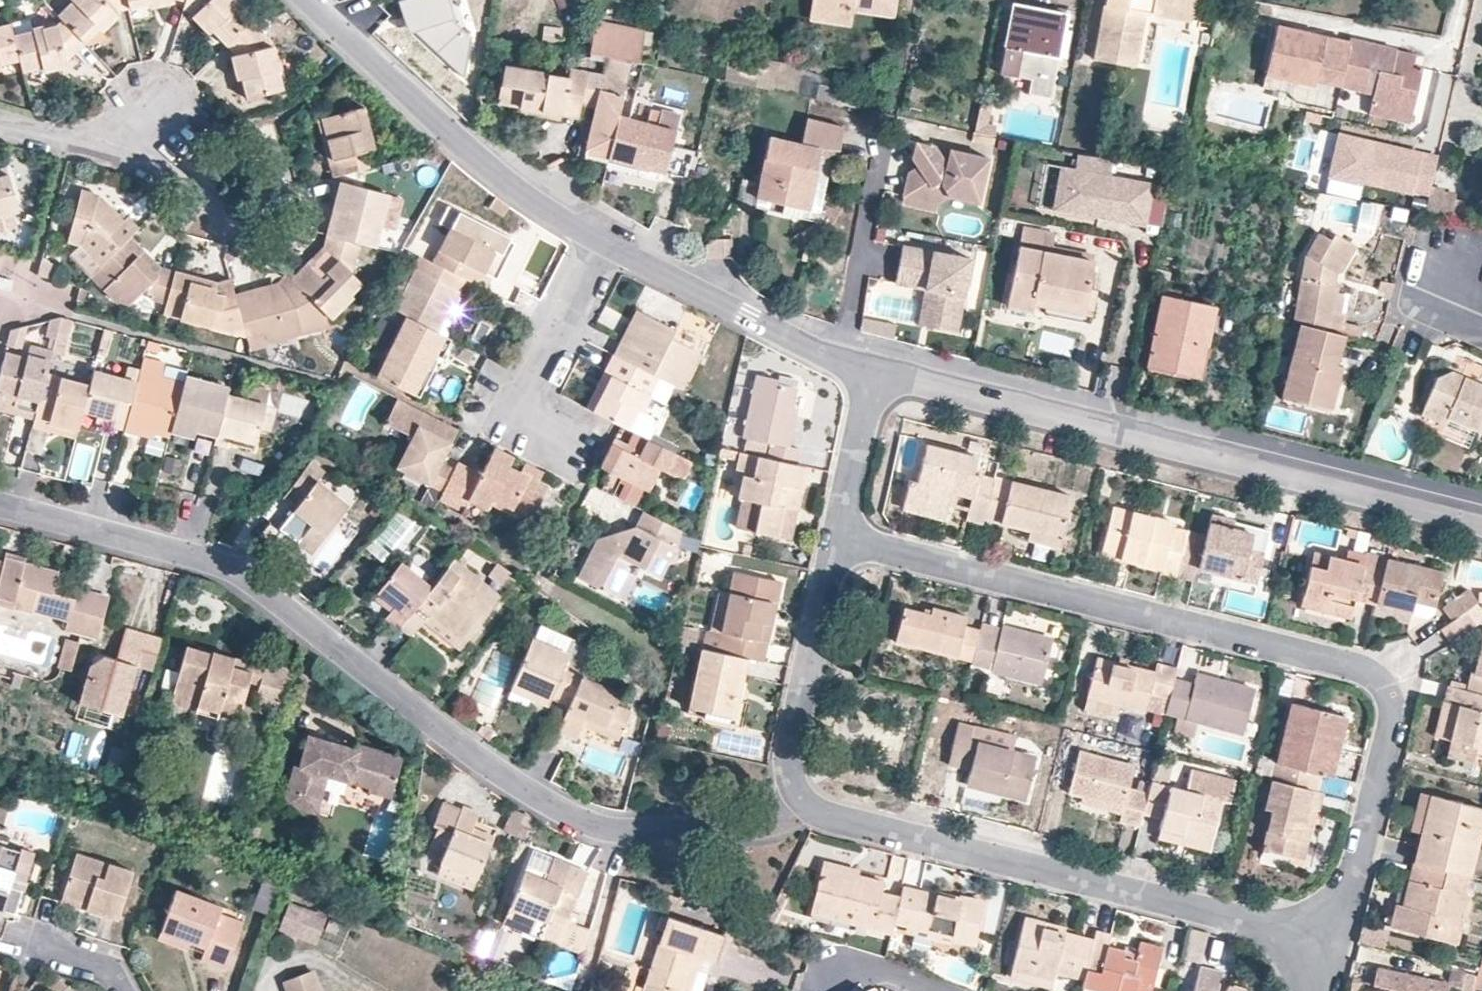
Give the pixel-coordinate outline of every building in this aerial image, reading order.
[(125,0),(72,0),(70,2),(56,16),(60,20),(60,21),(82,43),(83,44),(99,30),(101,31),(118,14),(116,12),(127,10),(127,8),(125,0)] [(127,8),(127,10),(148,4),(148,8),(173,3),(172,0),(125,0),(127,8)] [(183,1),(181,10),(180,11),(194,14),(192,17),(208,33),(211,30),(225,45),(249,22),(251,19),(238,6),(233,0),(183,0),(183,1)] [(893,0),(811,0),(809,18),(847,23),(849,9),(891,14),(893,0)] [(1092,59),(1133,66),(1144,11),(1190,19),(1193,0),(1104,0),(1092,59)] [(1065,14),(1010,4),(997,74),(1029,80),(1026,94),(1049,98),(1065,14)] [(82,43),(60,21),(55,25),(42,28),(30,31),(11,35),(17,60),(17,61),(20,72),(40,68),(41,72),(65,66),(64,60),(83,44),(82,43)] [(271,46),(249,22),(225,45),(234,55),(228,56),(234,81),(239,80),(243,99),(281,89),(277,70),(274,60),(271,46)] [(0,25),(0,64),(17,60),(11,35),(8,24),(8,23),(0,25)] [(588,23),(585,57),(627,61),(638,63),(641,29),(588,23)] [(1285,78),(1298,30),(1275,24),(1263,73),(1285,78)] [(543,25),(542,40),(558,42),(560,27),(543,25)] [(1298,30),(1285,78),(1302,81),(1297,101),(1331,109),(1337,87),(1371,95),(1366,112),(1367,112),(1409,123),(1421,66),(1412,64),(1394,59),(1396,49),(1347,38),(1344,54),(1320,48),(1321,46),(1315,33),(1298,30)] [(1347,40),(1315,33),(1321,46),(1320,48),(1344,54),(1347,40)] [(1412,64),(1415,53),(1396,49),(1394,59),(1412,64)] [(838,52),(836,63),(845,65),(847,53),(838,52)] [(279,60),(274,60),(277,70),(282,68),(279,60)] [(503,65),(499,85),(521,88),(519,104),(518,107),(576,118),(583,72),(569,69),(567,78),(550,74),(549,73),(503,65)] [(521,88),(499,85),(496,100),(519,104),(521,88)] [(617,115),(621,94),(597,89),(583,153),(608,160),(617,115)] [(1094,89),(1092,101),(1101,103),(1102,91),(1094,89)] [(988,102),(978,101),(975,121),(984,123),(988,102)] [(315,119),(331,177),(368,167),(364,152),(374,150),(362,107),(315,119)] [(657,124),(617,115),(608,160),(664,172),(670,146),(677,113),(661,109),(657,124)] [(1366,119),(1367,112),(1366,112),(1354,109),(1353,117),(1366,119)] [(1321,115),(1310,112),(1308,121),(1319,123),(1321,115)] [(837,156),(843,126),(807,118),(801,142),(769,136),(764,156),(762,156),(757,181),(741,178),(735,205),(752,209),(752,207),(754,199),(807,210),(819,156),(828,158),(829,154),(837,156)] [(984,123),(975,121),(973,133),(992,136),(994,125),(984,123)] [(1437,156),(1339,134),(1329,176),(1362,183),(1363,181),(1412,192),(1413,190),(1429,193),(1430,186),(1437,156)] [(906,173),(902,195),(938,201),(949,199),(969,204),(980,193),(988,156),(914,142),(909,160),(914,168),(906,173)] [(690,151),(670,146),(664,172),(685,176),(690,151)] [(1109,158),(1075,153),(1072,168),(1058,166),(1053,195),(1083,200),(1080,214),(1099,217),(1101,208),(1110,209),(1108,219),(1126,222),(1126,220),(1143,223),(1150,181),(1107,174),(1109,158)] [(0,176),(0,182),(9,180),(7,174),(0,176)] [(0,182),(0,216),(16,212),(9,180),(0,182)] [(389,196),(387,195),(337,181),(324,234),(359,242),(375,247),(380,224),(389,196)] [(1443,188),(1430,186),(1429,193),(1425,210),(1450,214),(1453,199),(1454,192),(1442,189),(1443,188)] [(121,221),(115,215),(97,197),(80,192),(66,242),(76,245),(98,265),(128,235),(136,227),(125,217),(121,221)] [(938,201),(902,195),(900,202),(937,209),(938,201)] [(1083,200),(1053,195),(1050,210),(1080,214),(1083,200)] [(389,196),(380,224),(394,227),(401,198),(389,196)] [(504,205),(497,199),(490,208),(504,216),(510,208),(504,205)] [(805,219),(807,210),(754,199),(752,207),(805,219)] [(480,269),(491,248),(481,243),(490,226),(445,204),(436,221),(449,227),(430,261),(473,283),(484,288),(491,274),(486,271),(480,269)] [(1101,208),(1099,217),(1108,219),(1110,209),(1101,208)] [(121,221),(125,217),(119,211),(115,215),(121,221)] [(1169,212),(1167,227),(1178,229),(1181,214),(1169,212)] [(25,243),(25,225),(0,224),(0,242),(25,243)] [(1022,225),(1017,244),(1092,260),(1094,252),(1052,245),(1054,231),(1022,225)] [(481,243),(491,248),(497,251),(501,254),(510,237),(490,226),(481,243)] [(1291,322),(1296,323),(1341,334),(1345,314),(1339,312),(1342,292),(1336,291),(1337,284),(1333,282),(1334,274),(1340,273),(1354,246),(1333,233),(1329,238),(1316,232),(1301,255),(1291,322)] [(359,242),(324,234),(321,245),(289,279),(331,320),(352,296),(349,294),(359,282),(351,274),(359,242)] [(136,254),(142,249),(128,235),(98,265),(90,273),(87,277),(110,300),(126,304),(143,288),(150,295),(149,300),(164,304),(165,298),(172,271),(160,268),(156,274),(136,254)] [(893,281),(926,288),(938,290),(931,325),(955,329),(968,257),(901,244),(893,281)] [(1092,260),(1017,244),(1006,306),(1031,311),(1032,304),(1034,296),(1083,306),(1087,286),(1092,260)] [(98,265),(76,245),(69,253),(90,273),(98,265)] [(497,251),(491,248),(480,269),(486,271),(497,251)] [(156,274),(160,268),(142,249),(136,254),(156,274)] [(430,261),(419,256),(413,266),(414,267),(392,309),(405,316),(438,332),(445,319),(459,291),(468,296),(473,283),(430,261)] [(48,265),(39,263),(36,275),(45,277),(48,265)] [(172,271),(165,298),(180,301),(176,319),(245,336),(234,292),(229,279),(215,281),(172,271)] [(289,279),(283,273),(275,284),(234,292),(245,336),(246,340),(264,335),(267,343),(337,325),(331,320),(289,279)] [(491,274),(484,288),(502,297),(509,284),(491,274)] [(8,290),(9,280),(0,278),(0,288),(8,290)] [(1095,289),(1087,286),(1083,306),(1034,296),(1032,304),(1090,315),(1095,289)] [(926,288),(918,323),(931,325),(938,290),(926,288)] [(459,291),(445,319),(453,323),(468,296),(459,291)] [(1215,305),(1160,293),(1145,366),(1198,378),(1215,305)] [(180,301),(165,298),(164,304),(161,315),(176,319),(180,301)] [(611,354),(657,378),(681,390),(698,353),(670,338),(675,329),(635,309),(611,354)] [(445,335),(438,332),(405,316),(375,374),(414,393),(427,367),(428,367),(445,335)] [(67,319),(59,317),(58,322),(54,336),(62,339),(67,319)] [(54,336),(58,322),(52,320),(47,337),(54,339),(54,336)] [(966,320),(964,334),(972,336),(975,323),(966,320)] [(1335,364),(1341,334),(1296,323),(1280,395),(1329,407),(1340,365),(1335,364)] [(6,346),(20,352),(28,333),(14,327),(6,346)] [(101,331),(95,354),(103,356),(109,334),(101,331)] [(4,351),(0,365),(0,396),(13,401),(15,395),(37,402),(44,372),(50,351),(28,345),(25,357),(4,351)] [(611,354),(602,372),(609,375),(591,410),(618,425),(627,430),(646,393),(648,395),(657,378),(611,354)] [(135,381),(91,369),(88,382),(80,412),(95,417),(93,422),(122,430),(135,381)] [(182,381),(138,371),(135,381),(122,430),(150,438),(152,433),(166,436),(168,431),(182,381)] [(1452,371),(1435,377),(1420,413),(1444,424),(1446,418),(1481,433),(1481,384),(1452,371)] [(88,382),(44,372),(37,402),(30,427),(44,431),(48,422),(75,430),(80,412),(88,382)] [(602,372),(583,407),(591,410),(609,375),(602,372)] [(184,374),(182,381),(168,431),(192,437),(193,430),(215,435),(215,434),(226,393),(228,387),(184,374)] [(759,455),(794,463),(799,449),(789,446),(794,414),(791,415),(795,388),(776,383),(776,379),(754,374),(741,436),(762,442),(759,455)] [(264,404),(270,384),(255,380),(249,400),(264,404)] [(249,400),(226,393),(215,434),(253,443),(258,425),(264,404),(249,400)] [(650,396),(648,395),(646,393),(627,430),(634,433),(645,412),(643,410),(650,396)] [(456,428),(395,397),(384,421),(410,435),(395,466),(442,490),(453,467),(442,461),(456,428)] [(274,407),(264,404),(258,425),(269,428),(274,407)] [(48,422),(44,431),(73,439),(75,430),(48,422)] [(627,430),(618,425),(597,467),(607,471),(597,489),(610,495),(620,477),(648,491),(659,469),(666,471),(673,454),(646,440),(634,433),(627,430)] [(646,440),(673,454),(677,445),(651,432),(646,440)] [(1000,442),(992,440),(989,454),(997,456),(1000,442)] [(982,519),(992,476),(972,472),(975,457),(925,443),(916,481),(911,502),(944,510),(946,505),(950,491),(957,494),(970,498),(965,519),(981,524),(982,519)] [(512,456),(493,447),(482,472),(457,461),(453,467),(442,490),(437,500),(460,512),(466,501),(485,510),(489,504),(528,523),(547,485),(538,481),(542,472),(524,463),(523,465),(518,463),(516,468),(509,464),(512,456)] [(759,455),(738,451),(734,472),(740,474),(736,497),(760,503),(754,530),(777,535),(781,520),(783,521),(785,509),(796,512),(807,466),(794,463),(759,455)] [(294,505),(291,509),(309,523),(304,530),(294,542),(310,554),(348,503),(316,480),(323,469),(310,459),(281,497),(294,505)] [(992,476),(982,519),(1028,530),(1059,538),(1070,494),(992,476)] [(911,502),(916,481),(908,479),(901,508),(943,519),(944,510),(911,502)] [(954,506),(957,494),(950,491),(946,505),(954,506)] [(601,509),(583,500),(581,505),(598,515),(601,509)] [(479,522),(485,510),(466,501),(460,512),(479,522)] [(1174,577),(1175,576),(1187,529),(1171,526),(1172,522),(1111,507),(1098,554),(1159,570),(1158,573),(1174,577)] [(309,523),(291,509),(285,515),(304,530),(309,523)] [(794,523),(796,512),(785,509),(783,521),(794,523)] [(680,530),(642,511),(635,525),(594,538),(576,576),(622,599),(634,575),(625,568),(628,562),(659,576),(666,564),(672,562),(680,530)] [(1187,529),(1175,576),(1194,581),(1197,569),(1255,583),(1262,552),(1258,550),(1259,543),(1250,540),(1252,532),(1210,521),(1207,534),(1187,529)] [(1356,532),(1346,529),(1344,536),(1354,538),(1356,532)] [(1059,538),(1028,530),(1025,539),(1057,547),(1059,538)] [(493,560),(478,550),(475,553),(490,565),(493,560)] [(18,562),(20,555),(0,551),(0,557),(18,562)] [(1373,602),(1385,557),(1364,552),(1361,564),(1327,556),(1323,569),(1308,564),(1298,604),(1349,616),(1354,599),(1373,602)] [(1323,569),(1327,556),(1311,552),(1308,564),(1323,569)] [(18,562),(0,557),(0,603),(26,610),(26,607),(62,617),(60,627),(76,631),(92,635),(103,596),(84,591),(70,587),(68,596),(47,591),(52,571),(18,562)] [(1385,557),(1373,602),(1410,612),(1411,602),(1433,606),(1441,572),(1385,557)] [(500,595),(452,559),(431,587),(400,627),(410,636),(423,621),(459,649),(500,595)] [(400,627),(431,587),(398,561),(375,590),(394,605),(389,611),(379,625),(393,636),(400,627)] [(498,566),(491,575),(511,590),(518,580),(498,566)] [(719,631),(708,628),(706,628),(702,649),(743,657),(747,657),(763,660),(781,581),(732,571),(728,591),(719,631)] [(1450,621),(1464,610),(1476,602),(1477,602),(1467,588),(1440,607),(1450,621)] [(719,631),(728,591),(717,589),(708,628),(719,631)] [(370,597),(389,611),(394,605),(375,590),(370,597)] [(1410,612),(1373,602),(1370,614),(1406,623),(1410,612)] [(895,642),(970,662),(979,628),(963,624),(965,614),(932,605),(930,612),(904,606),(895,642)] [(1464,610),(1450,621),(1437,630),(1449,643),(1475,624),(1464,610)] [(1001,627),(980,622),(979,628),(999,633),(1001,627)] [(155,636),(120,626),(111,657),(99,654),(86,661),(75,699),(117,712),(131,661),(147,666),(156,637),(155,636)] [(1002,626),(1001,627),(999,633),(979,628),(970,662),(970,664),(990,668),(990,670),(1040,683),(1050,638),(1002,626)] [(60,638),(53,665),(65,669),(73,641),(60,638)] [(567,706),(584,664),(565,657),(567,652),(529,638),(509,689),(529,697),(546,704),(548,698),(567,706)] [(599,647),(592,644),(584,664),(567,706),(556,733),(574,740),(581,726),(583,718),(619,735),(626,737),(629,727),(623,725),(628,709),(612,703),(606,699),(610,686),(615,669),(595,660),(599,647)] [(279,713),(291,669),(264,661),(263,664),(261,674),(230,665),(233,657),(211,650),(210,653),(185,646),(169,703),(194,711),(197,706),(218,712),(236,718),(247,682),(259,686),(254,705),(279,713)] [(702,649),(699,648),(686,705),(703,709),(729,714),(743,657),(702,649)] [(1473,652),(1468,672),(1481,675),(1481,654),(1473,652)] [(1167,701),(1172,678),(1175,667),(1156,662),(1154,670),(1095,656),(1085,697),(1116,704),(1143,712),(1148,696),(1167,701)] [(261,674),(263,664),(233,657),(230,665),(261,674)] [(747,657),(743,657),(729,714),(734,715),(747,657)] [(1481,694),(1481,675),(1468,672),(1464,690),(1481,694)] [(1172,678),(1167,701),(1163,713),(1176,717),(1196,722),(1241,733),(1252,687),(1196,673),(1193,683),(1172,678)] [(1444,685),(1431,735),(1448,739),(1443,757),(1481,766),(1481,762),(1481,694),(1464,690),(1444,685)] [(617,690),(610,686),(606,699),(612,703),(617,690)] [(526,705),(529,697),(509,689),(505,696),(526,705)] [(1113,717),(1116,704),(1085,697),(1082,708),(1113,717)] [(1270,780),(1315,790),(1320,775),(1332,777),(1344,717),(1289,704),(1270,780)] [(197,706),(194,711),(216,718),(218,712),(197,706)] [(729,714),(703,709),(701,716),(728,721),(729,714)] [(1196,722),(1176,717),(1171,731),(1193,737),(1196,722)] [(617,741),(619,735),(583,718),(581,726),(617,741)] [(958,721),(953,744),(974,749),(969,770),(965,785),(1023,800),(1034,755),(1012,750),(1015,735),(972,723),(971,724),(958,721)] [(306,730),(284,808),(314,816),(325,772),(348,778),(346,785),(387,796),(399,755),(306,730)] [(974,749),(953,744),(946,764),(969,770),(974,749)] [(1141,814),(1147,791),(1129,787),(1134,764),(1079,751),(1068,792),(1081,797),(1122,807),(1120,815),(1119,822),(1138,828),(1141,814)] [(1171,765),(1155,761),(1147,791),(1141,814),(1160,820),(1158,828),(1181,834),(1210,843),(1220,801),(1227,802),(1233,780),(1191,769),(1186,789),(1167,784),(1171,765)] [(1315,790),(1270,780),(1263,807),(1270,809),(1260,849),(1301,858),(1313,808),(1317,809),(1321,793),(1315,790)] [(1408,830),(1418,833),(1428,795),(1418,792),(1408,830)] [(1418,833),(1411,863),(1417,864),(1468,877),(1481,817),(1481,809),(1428,795),(1418,833)] [(1080,803),(1120,815),(1122,807),(1081,797),(1080,803)] [(436,827),(428,845),(443,851),(439,862),(441,863),(475,877),(493,835),(473,827),(477,811),(463,805),(461,810),(442,801),(431,824),(436,827)] [(1181,834),(1158,828),(1155,838),(1207,852),(1210,843),(1181,834)] [(0,846),(0,911),(3,912),(4,908),(16,913),(24,890),(18,889),(20,879),(27,881),(36,852),(22,849),(21,852),(0,846)] [(77,853),(64,894),(87,902),(85,910),(118,920),(133,870),(77,853)] [(545,877),(550,864),(529,856),(524,869),(545,877)] [(545,877),(524,869),(502,923),(557,944),(586,871),(553,858),(550,864),(545,877)] [(822,864),(857,873),(859,868),(823,859),(822,864)] [(475,877),(441,863),(437,871),(472,885),(475,877)] [(1406,907),(1417,864),(1411,863),(1400,905),(1406,907)] [(881,878),(857,873),(822,864),(809,913),(890,933),(893,924),(899,895),(879,890),(881,878)] [(1465,893),(1468,877),(1417,864),(1406,907),(1400,905),(1394,903),(1388,927),(1455,943),(1467,894),(1465,893)] [(24,890),(27,881),(20,879),(18,889),(24,890)] [(254,911),(267,915),(275,888),(262,884),(254,911)] [(902,886),(899,895),(893,924),(912,928),(911,934),(950,944),(951,940),(973,945),(981,900),(961,894),(959,900),(902,886)] [(226,969),(238,936),(214,927),(219,912),(222,905),(176,889),(161,932),(190,943),(206,949),(201,961),(226,969)] [(87,902),(64,894),(61,902),(85,910),(87,902)] [(324,923),(288,910),(278,936),(315,949),(324,923)] [(244,921),(219,912),(214,927),(238,936),(244,921)] [(1053,973),(1082,981),(1093,938),(1062,931),(1063,926),(1023,916),(1007,977),(1050,989),(1053,973)] [(723,933),(666,917),(644,982),(672,990),(689,990),(700,957),(704,960),(715,962),(723,933)] [(1362,925),(1358,942),(1380,947),(1384,931),(1362,925)] [(1206,934),(1185,927),(1178,957),(1199,962),(1206,934)] [(482,955),(493,958),(498,932),(487,930),(482,955)] [(1093,938),(1082,981),(1081,985),(1104,990),(1150,990),(1156,969),(1161,947),(1140,941),(1138,949),(1123,946),(1123,949),(1106,944),(1108,934),(1095,930),(1093,938)] [(190,943),(161,932),(159,938),(187,950),(190,943)] [(704,960),(700,957),(689,990),(694,990),(704,960)] [(1378,963),(1375,980),(1390,984),(1402,987),(1401,990),(1445,990),(1448,978),(1378,963)] [(1480,963),(1478,970),(1473,990),(1476,990),(1481,990),(1481,963),(1480,963)] [(1199,967),(1193,990),(1216,990),(1220,972),(1199,967)] [(1156,969),(1150,990),(1166,990),(1171,974),(1156,969)] [(310,972),(283,982),(287,990),(318,990),(310,972)] [(464,990),(477,990),(481,981),(470,977),(464,990)]
